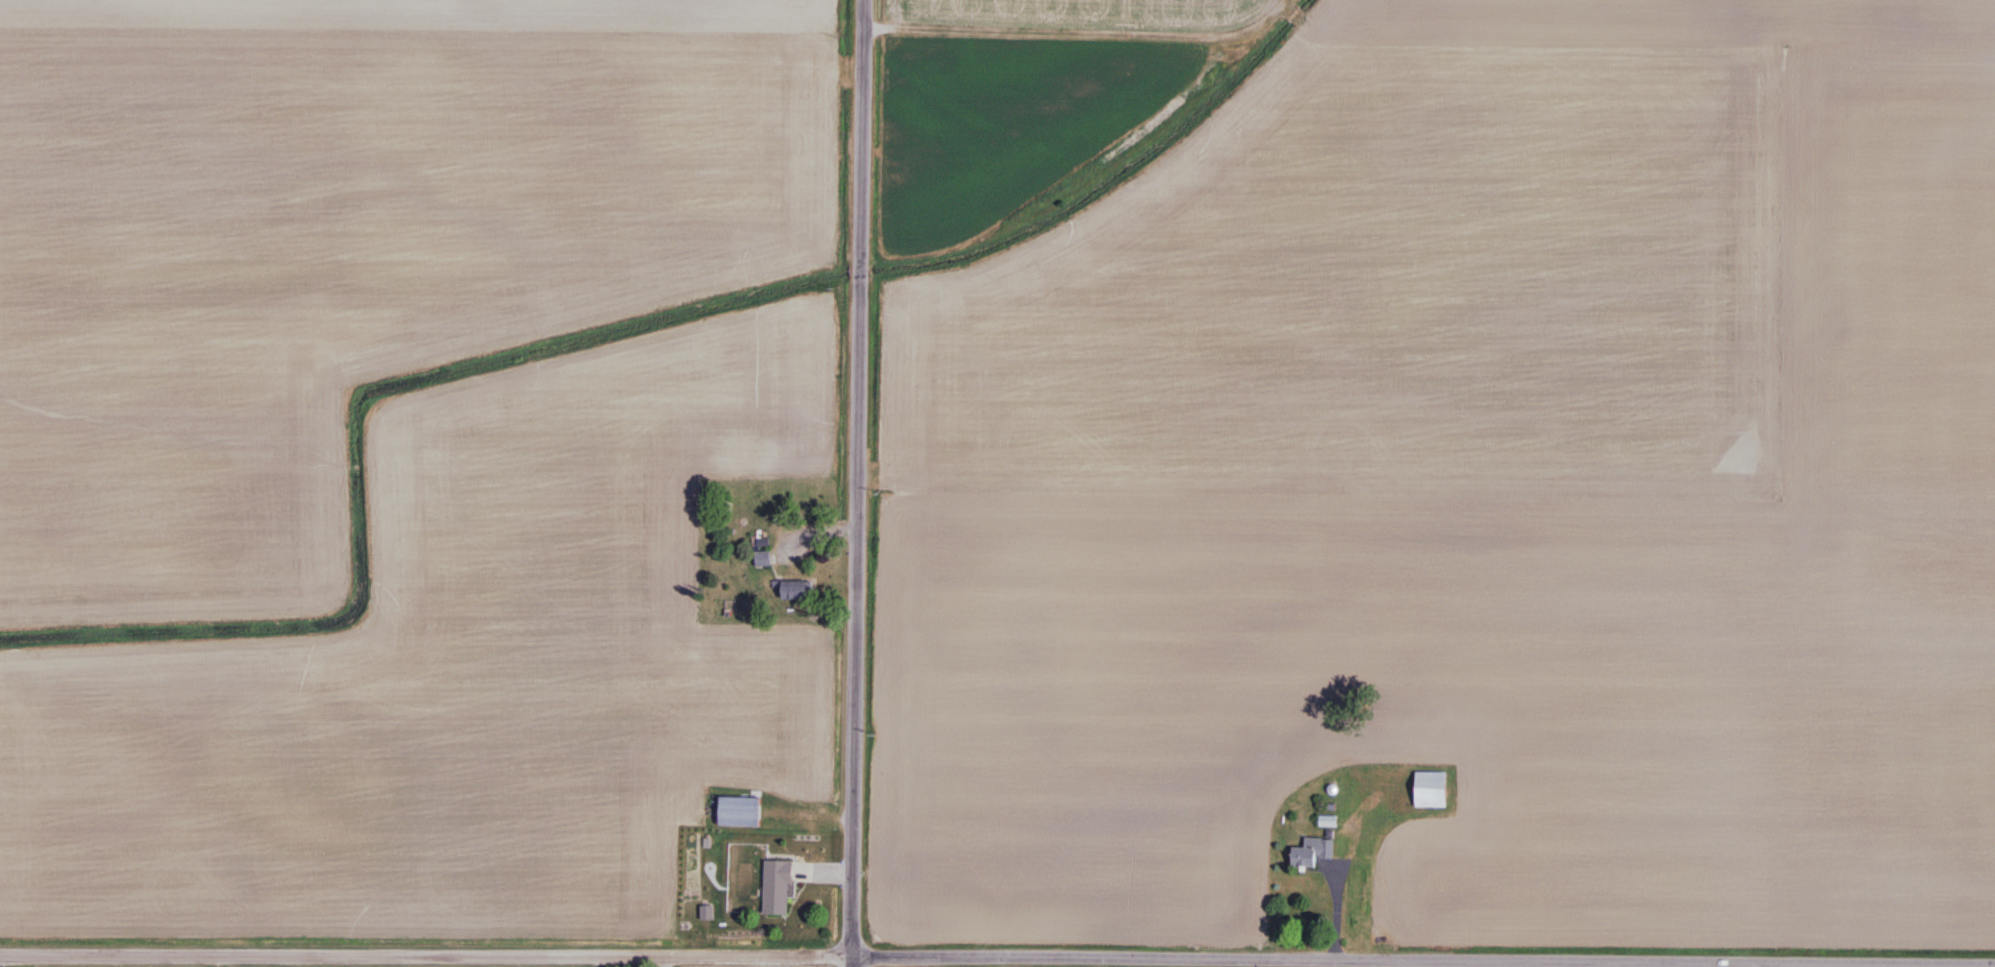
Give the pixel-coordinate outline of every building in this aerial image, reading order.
[(770,566),(769,553),(758,554),(759,566),(770,566)] [(814,582),(776,582),(776,602),(814,602),(814,582)] [(1448,808),(1448,772),(1417,772),(1417,808),(1448,808)] [(720,827),(761,827),(761,798),(720,798),(720,827)] [(1317,858),(1335,858),(1336,839),(1307,839),(1306,848),(1294,848),(1293,867),(1317,868),(1317,858)] [(766,861),(765,915),(791,916),(792,861),(766,861)]
